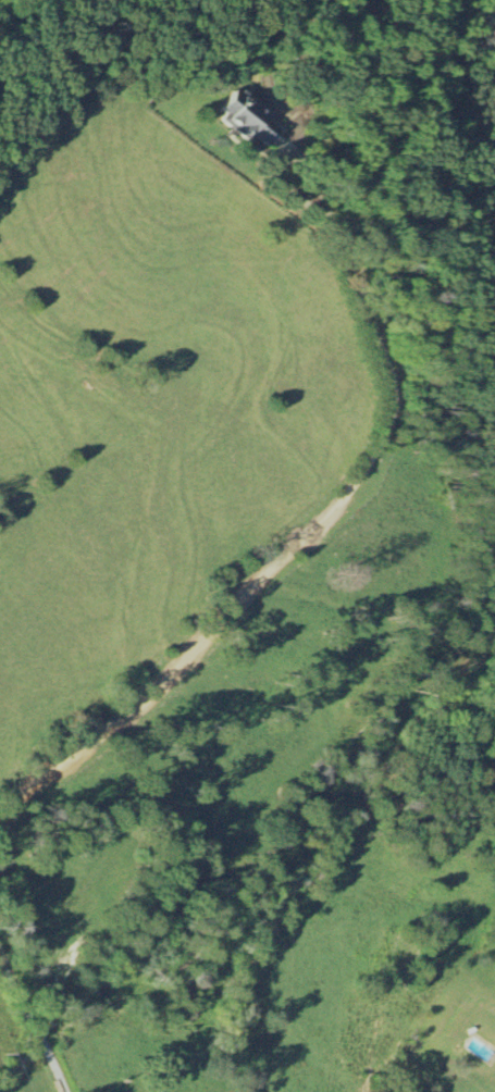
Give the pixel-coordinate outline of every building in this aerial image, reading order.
[(267,148),(279,131),(266,122),(271,114),(237,91),(226,108),(228,110),(219,122),(250,143),(253,139),(267,148)]
